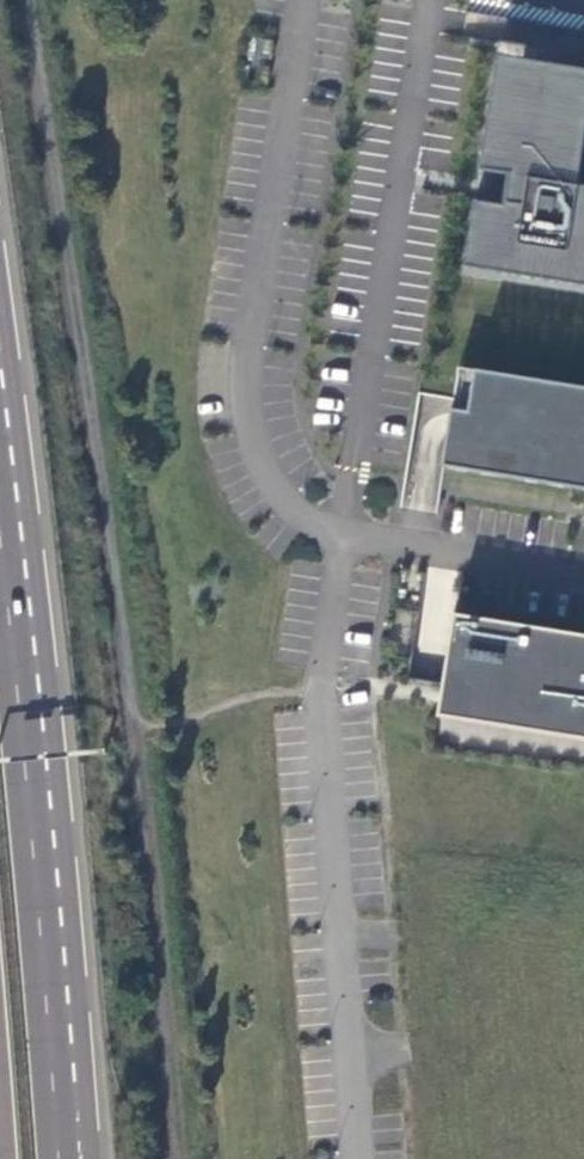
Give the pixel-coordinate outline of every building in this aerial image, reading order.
[(498,53),(480,168),(509,172),(504,201),(475,196),(464,264),(583,283),(583,183),(578,182),(583,143),(583,67),(498,53)] [(475,366),(468,409),(451,406),(442,463),(583,486),(583,384),(475,366)] [(453,610),(445,659),(465,662),(456,716),(583,737),(583,632),(453,610)]
